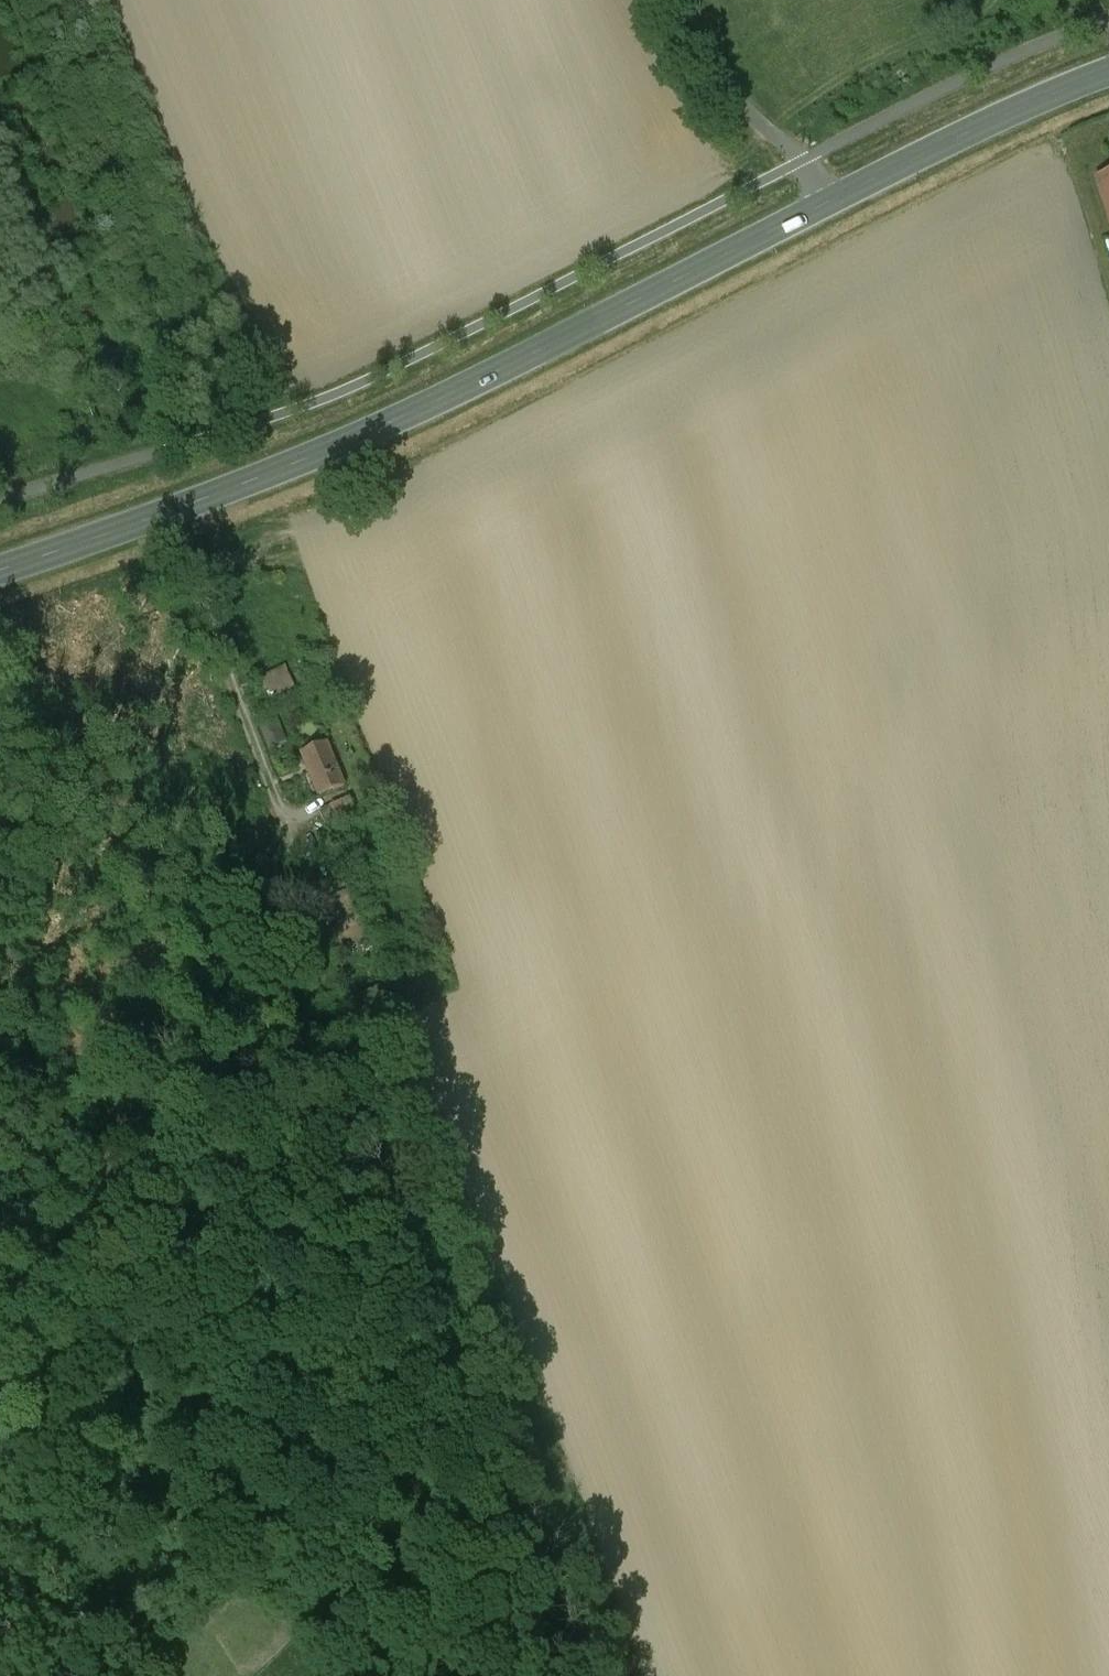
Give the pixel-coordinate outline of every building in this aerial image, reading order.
[(1097,178),(1108,216),(1108,174),(1097,178)] [(345,787),(327,743),(303,753),(321,797),(345,787)] [(355,814),(350,802),(332,810),(338,822),(355,814)] [(368,938),(345,886),(325,895),(348,947),(368,938)]
